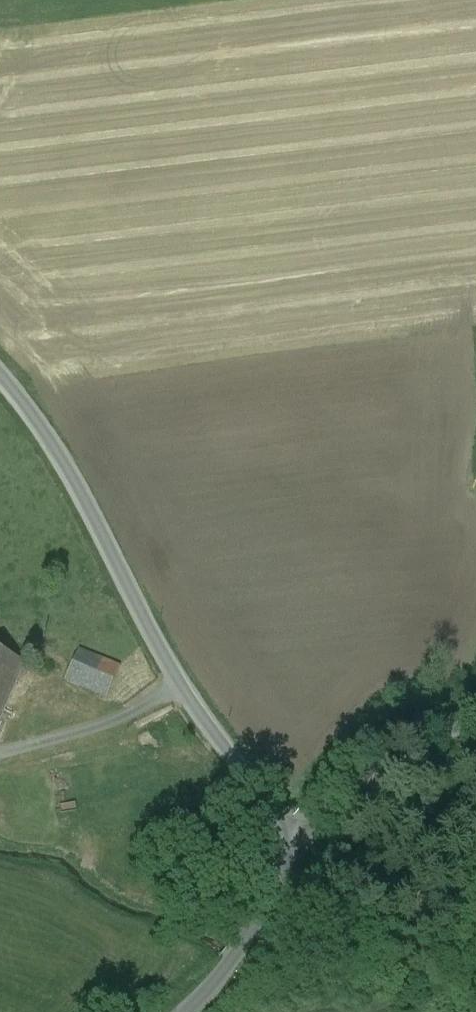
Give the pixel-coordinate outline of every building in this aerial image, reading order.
[(119,668),(79,650),(65,682),(106,699),(119,668)] [(0,654),(0,716),(22,664),(0,654)]
